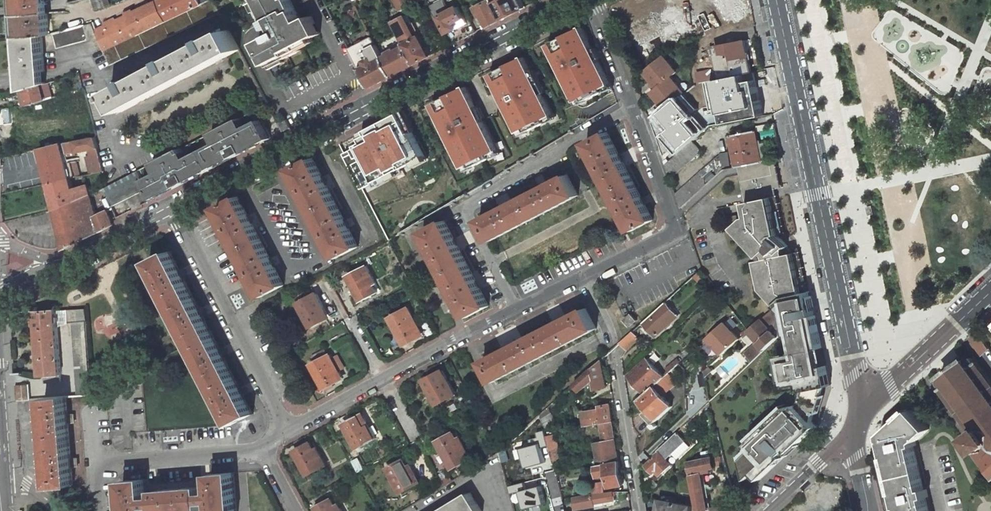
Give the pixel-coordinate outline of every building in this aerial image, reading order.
[(48,0),(17,0),(18,15),(48,13),(48,0)] [(95,10),(111,5),(110,0),(92,0),(95,10)] [(111,65),(220,13),(214,0),(212,0),(202,5),(167,22),(140,34),(104,52),(111,65)] [(167,22),(157,0),(130,13),(140,34),(167,22)] [(200,0),(157,0),(167,22),(202,5),(200,0)] [(256,2),(259,1),(263,9),(261,10),(264,16),(273,34),(257,43),(268,64),(276,60),(277,62),(283,59),(302,50),(302,48),(300,45),(313,38),(322,33),(312,16),(302,21),(291,0),(255,0),(256,2)] [(474,8),(479,18),(482,16),(486,23),(488,28),(503,20),(495,4),(493,0),(485,0),(486,2),(474,8)] [(495,4),(503,20),(527,8),(523,0),(503,0),(495,4)] [(685,25),(702,17),(697,6),(700,5),(698,0),(673,0),(685,25)] [(740,0),(721,0),(725,19),(744,16),(740,0)] [(254,3),(261,17),(264,16),(261,10),(263,9),(259,1),(256,2),(254,3)] [(661,20),(651,1),(625,15),(635,34),(661,20)] [(438,6),(432,9),(436,18),(439,16),(448,33),(467,23),(458,6),(451,10),(450,9),(445,11),(446,13),(442,14),(438,6)] [(50,36),(48,13),(18,15),(19,37),(20,40),(47,36),(50,36)] [(140,34),(130,13),(96,29),(98,37),(103,49),(104,52),(140,34)] [(412,23),(408,17),(406,16),(403,17),(402,17),(392,22),(405,47),(414,66),(430,58),(412,23)] [(85,26),(53,36),(56,49),(89,40),(98,37),(96,29),(94,24),(85,26)] [(603,87),(610,84),(583,27),(566,35),(567,36),(555,42),(560,52),(555,54),(562,68),(564,67),(566,72),(564,73),(577,100),(585,96),(586,100),(605,91),(603,87)] [(116,89),(111,92),(121,113),(126,110),(231,57),(233,56),(240,53),(230,31),(224,34),(116,89)] [(48,50),(47,36),(20,40),(22,75),(22,80),(22,84),(23,92),(44,88),(51,86),(51,84),(51,80),(50,75),(50,71),(48,51),(48,50)] [(349,49),(370,89),(392,77),(383,58),(372,37),(349,49)] [(302,48),(315,41),(313,38),(300,45),(302,48)] [(750,73),(743,40),(708,46),(712,70),(714,80),(734,76),(750,73)] [(560,52),(555,42),(550,44),(555,54),(560,52)] [(396,49),(390,52),(390,54),(383,58),(392,77),(414,66),(405,47),(397,51),(396,49)] [(651,85),(657,91),(673,78),(679,73),(665,56),(646,72),(654,83),(651,85)] [(546,117),(552,114),(535,78),(533,79),(529,72),(532,71),(524,57),(510,64),(510,65),(497,71),(502,82),(497,84),(520,130),(526,126),(528,130),(548,120),(546,117)] [(271,69),(284,62),(283,59),(277,62),(276,60),(268,64),(271,69)] [(714,80),(712,70),(695,72),(696,82),(701,82),(714,80)] [(492,74),(497,84),(502,82),(497,71),(492,74)] [(715,126),(755,118),(747,81),(736,83),(734,76),(714,80),(701,82),(708,111),(711,110),(712,116),(713,116),(715,126)] [(686,95),(673,78),(657,91),(653,94),(662,105),(659,107),(664,113),(686,95)] [(465,166),(498,150),(466,86),(434,102),(465,166)] [(44,88),(23,92),(22,107),(48,100),(44,88)] [(699,113),(686,95),(664,113),(652,124),(666,164),(701,134),(690,121),(699,113)] [(384,150),(410,137),(399,115),(374,128),(384,150)] [(159,172),(144,180),(148,188),(154,198),(271,138),(261,120),(247,127),(242,117),(212,132),(217,142),(188,158),(183,148),(162,158),(160,159),(154,162),(159,172)] [(284,131),(291,127),(287,119),(280,123),(284,131)] [(763,162),(757,131),(731,136),(737,167),(739,167),(763,162)] [(49,183),(71,177),(81,174),(78,161),(68,163),(66,154),(89,149),(91,156),(100,154),(96,136),(62,142),(41,148),(49,183)] [(590,147),(636,233),(656,222),(650,209),(651,208),(648,201),(646,202),(626,164),(628,163),(625,157),(623,158),(612,136),(590,147)] [(342,145),(365,190),(378,183),(367,160),(373,157),(368,148),(367,148),(365,143),(360,146),(356,138),(342,145)] [(676,155),(666,164),(676,175),(703,151),(694,141),(688,146),(676,155)] [(732,168),(730,152),(721,153),(724,169),(732,168)] [(724,169),(721,153),(676,194),(681,208),(724,169)] [(104,170),(100,154),(91,156),(86,157),(90,174),(104,170)] [(384,180),(373,157),(367,160),(378,183),(384,180)] [(294,170),(340,258),(361,247),(351,228),(352,228),(348,221),(347,221),(328,185),(329,184),(326,178),(325,178),(315,159),(294,170)] [(785,233),(780,201),(777,189),(782,188),(777,160),(763,162),(739,167),(741,174),(771,168),(774,182),(770,182),(780,234),(790,245),(788,246),(795,253),(803,292),(809,291),(799,248),(797,246),(800,243),(796,239),(793,242),(785,233)] [(671,179),(676,175),(666,164),(671,179)] [(767,258),(757,261),(764,289),(778,304),(786,296),(803,292),(795,253),(787,254),(786,248),(788,246),(779,235),(779,234),(780,234),(770,182),(774,182),(771,168),(741,174),(749,216),(747,217),(736,227),(762,256),(765,254),(767,255),(767,258)] [(109,186),(104,188),(114,205),(148,188),(144,180),(139,170),(122,178),(109,186)] [(579,194),(568,174),(548,185),(546,182),(538,186),(540,189),(507,206),(505,203),(498,207),(500,210),(480,220),(490,241),(579,194)] [(47,183),(54,210),(92,194),(89,184),(75,188),(71,177),(49,183),(47,183)] [(109,209),(98,214),(92,194),(54,210),(65,250),(115,225),(109,209)] [(273,261),(254,224),(256,223),(253,217),(251,218),(241,198),(218,210),(264,298),(286,286),(276,267),(278,266),(274,260),(273,261)] [(408,232),(423,224),(417,213),(403,221),(408,232)] [(493,309),(449,224),(427,236),(470,320),(493,309)] [(401,232),(389,238),(391,241),(402,235),(401,232)] [(183,274),(173,254),(153,265),(235,424),(254,414),(246,397),(251,395),(247,386),(242,389),(226,358),(231,355),(227,348),(222,350),(206,319),(211,316),(207,308),(202,310),(187,281),(192,279),(188,272),(183,274)] [(377,281),(370,266),(350,277),(363,302),(381,293),(375,282),(377,281)] [(699,282),(704,278),(700,272),(694,277),(699,282)] [(800,384),(801,391),(804,391),(824,387),(831,385),(827,365),(823,366),(819,348),(823,347),(817,314),(815,315),(815,311),(816,310),(813,296),(810,297),(809,291),(803,292),(786,296),(778,304),(784,310),(789,335),(790,335),(794,334),(798,353),(794,354),(779,356),(785,387),(800,384)] [(328,308),(320,292),(300,302),(313,327),(330,318),(325,309),(328,308)] [(667,303),(644,323),(644,324),(656,337),(679,316),(667,303)] [(423,326),(413,307),(394,318),(408,345),(426,337),(420,327),(423,326)] [(58,310),(37,311),(42,377),(47,377),(47,384),(63,383),(58,310)] [(66,310),(68,335),(72,335),(76,397),(92,396),(85,310),(66,310)] [(770,310),(749,331),(762,345),(760,348),(756,343),(746,353),(753,361),(779,337),(769,326),(777,318),(770,310)] [(588,311),(568,322),(566,318),(555,324),(557,328),(519,347),(518,344),(506,351),(507,354),(487,365),(496,384),(599,331),(588,311)] [(637,320),(632,314),(625,320),(630,326),(637,320)] [(723,355),(741,340),(725,322),(707,337),(714,345),(715,344),(718,347),(716,348),(723,355)] [(983,356),(990,351),(990,350),(977,330),(970,337),(983,356)] [(630,334),(618,344),(626,352),(637,342),(630,334)] [(827,365),(823,347),(819,348),(823,366),(827,365)] [(325,349),(313,356),(317,363),(329,356),(325,349)] [(313,365),(326,389),(343,380),(337,371),(340,369),(340,368),(334,357),(333,354),(329,356),(317,363),(313,365)] [(345,365),(339,354),(334,357),(340,368),(345,365)] [(647,358),(629,375),(636,382),(640,386),(647,393),(664,376),(647,358)] [(978,362),(975,365),(975,362),(974,359),(972,358),(970,359),(941,380),(941,381),(940,383),(941,385),(942,386),(943,386),(945,387),(942,389),(975,434),(972,436),(971,435),(969,436),(970,437),(969,439),(970,440),(966,443),(990,477),(990,381),(978,362)] [(604,360),(576,385),(577,386),(580,390),(595,380),(597,389),(608,388),(604,360)] [(676,360),(670,365),(673,368),(674,368),(679,364),(676,360)] [(669,372),(668,373),(676,382),(682,377),(674,368),(673,368),(669,372)] [(449,380),(444,371),(427,380),(440,405),(459,394),(451,379),(449,380)] [(672,406),(663,395),(676,383),(676,382),(668,373),(664,376),(647,393),(640,399),(650,411),(645,415),(652,423),(651,424),(654,428),(657,425),(655,422),(672,406)] [(31,401),(30,377),(17,378),(18,402),(31,401)] [(804,391),(799,406),(813,421),(824,387),(804,391)] [(74,458),(71,424),(77,424),(76,416),(71,416),(70,398),(46,400),(53,486),(76,485),(74,467),(80,467),(79,458),(74,458)] [(755,473),(761,479),(785,457),(783,455),(788,450),(790,452),(818,426),(813,421),(799,406),(797,404),(792,409),(789,406),(788,407),(752,441),(747,445),(750,448),(753,451),(744,459),(749,479),(755,473)] [(749,438),(752,441),(788,407),(786,404),(749,438)] [(613,424),(610,406),(601,408),(602,410),(595,411),(595,413),(585,415),(587,428),(602,426),(613,424)] [(545,426),(558,419),(552,407),(543,416),(545,426)] [(882,434),(887,456),(889,456),(897,492),(896,492),(897,499),(899,507),(900,506),(902,510),(929,510),(926,497),(929,497),(927,489),(924,489),(914,446),(917,445),(916,442),(930,429),(911,409),(900,420),(899,419),(882,434)] [(367,425),(363,416),(347,424),(360,448),(378,438),(370,423),(367,425)] [(613,424),(602,426),(605,442),(616,441),(613,424)] [(522,468),(540,463),(536,449),(543,447),(538,432),(532,434),(535,445),(517,450),(522,468)] [(462,442),(457,433),(441,442),(456,469),(475,458),(465,440),(462,442)] [(668,460),(687,442),(679,433),(655,456),(658,458),(649,466),(656,474),(659,471),(664,476),(674,467),(668,460)] [(560,450),(556,436),(549,438),(552,451),(557,450),(560,450)] [(619,459),(616,441),(605,442),(597,444),(600,466),(620,463),(619,459)] [(318,453),(313,444),(296,453),(309,476),(329,465),(321,451),(318,453)] [(753,451),(750,448),(743,454),(744,459),(753,451)] [(704,454),(705,461),(714,459),(713,452),(704,454)] [(705,461),(690,464),(692,474),(704,472),(709,475),(715,474),(715,470),(717,469),(715,459),(714,459),(705,461)] [(413,470),(408,460),(391,469),(404,493),(424,482),(416,468),(413,470)] [(624,486),(620,463),(600,466),(602,475),(607,475),(607,478),(609,477),(610,485),(612,485),(612,488),(624,486)] [(150,507),(154,506),(154,508),(160,508),(161,510),(177,510),(207,509),(206,505),(212,505),(212,502),(216,502),(217,510),(240,510),(237,473),(214,475),(216,493),(211,494),(211,492),(205,492),(205,487),(159,490),(160,495),(153,496),(154,498),(149,498),(148,480),(125,482),(127,510),(150,510),(150,507)] [(699,510),(710,510),(704,476),(693,478),(699,510)] [(525,490),(516,492),(521,509),(540,504),(536,487),(538,487),(536,480),(523,483),(525,490)] [(658,485),(653,480),(644,489),(645,497),(658,485)] [(606,493),(605,483),(593,485),(595,495),(606,493)] [(595,495),(572,498),(574,510),(594,507),(594,504),(615,501),(613,492),(606,493),(595,495)] [(473,494),(444,510),(483,510),(473,494)] [(344,507),(340,509),(335,499),(319,508),(321,510),(346,510),(344,507)] [(660,510),(676,510),(678,504),(663,501),(660,510)]
